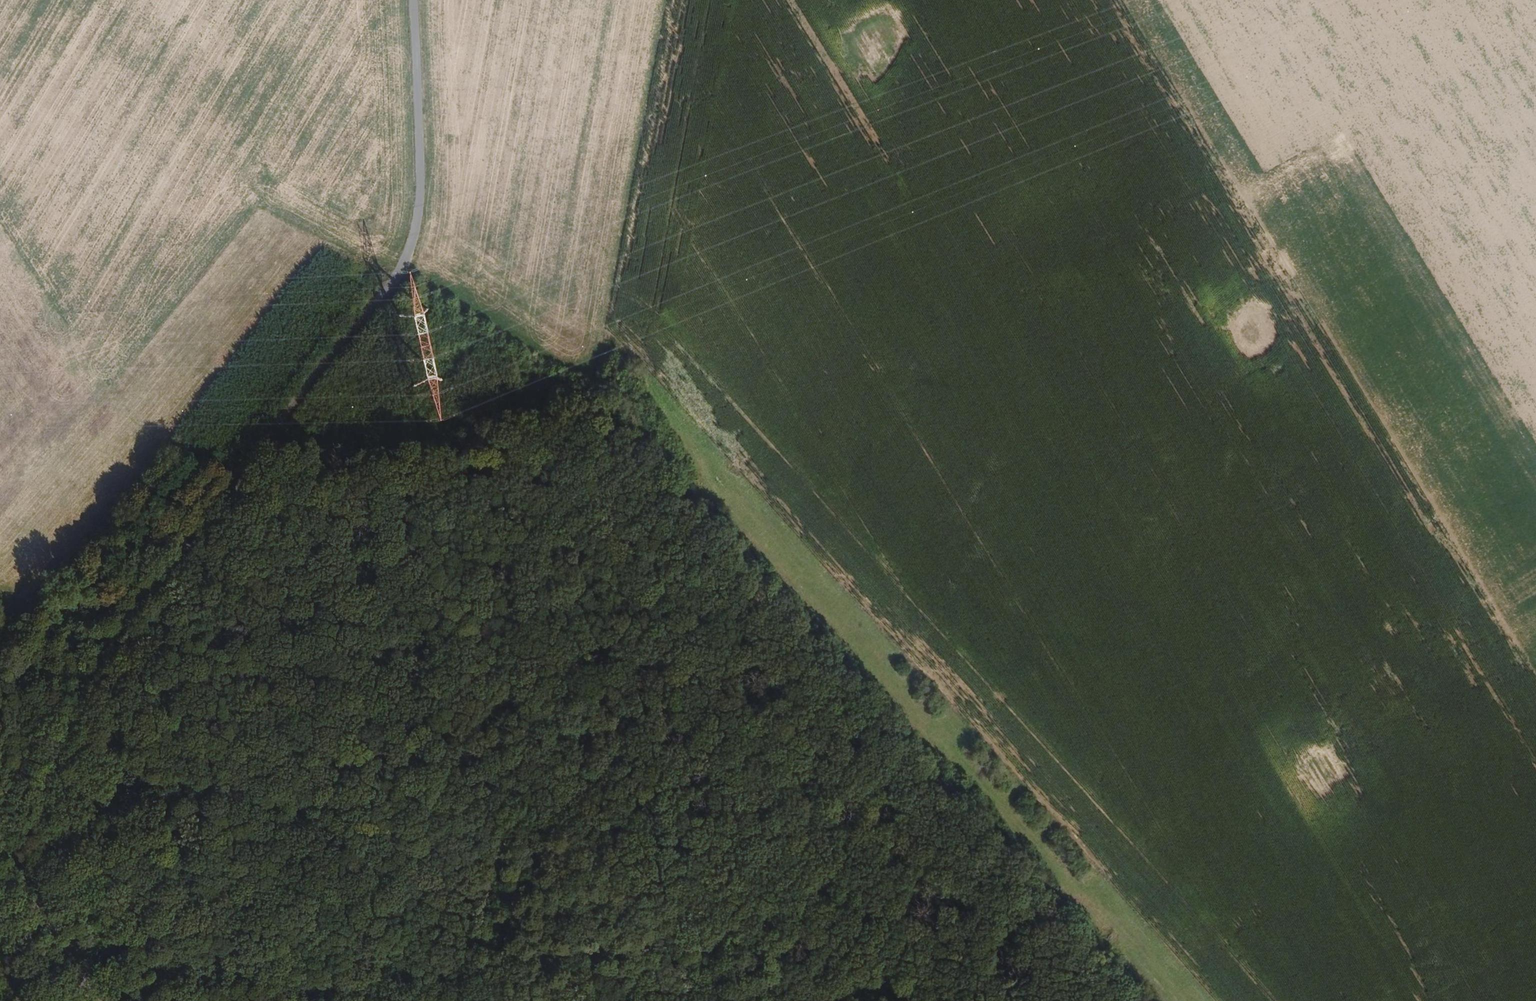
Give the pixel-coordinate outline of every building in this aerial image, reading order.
[(10,753),(0,746),(0,766),(10,753)]
